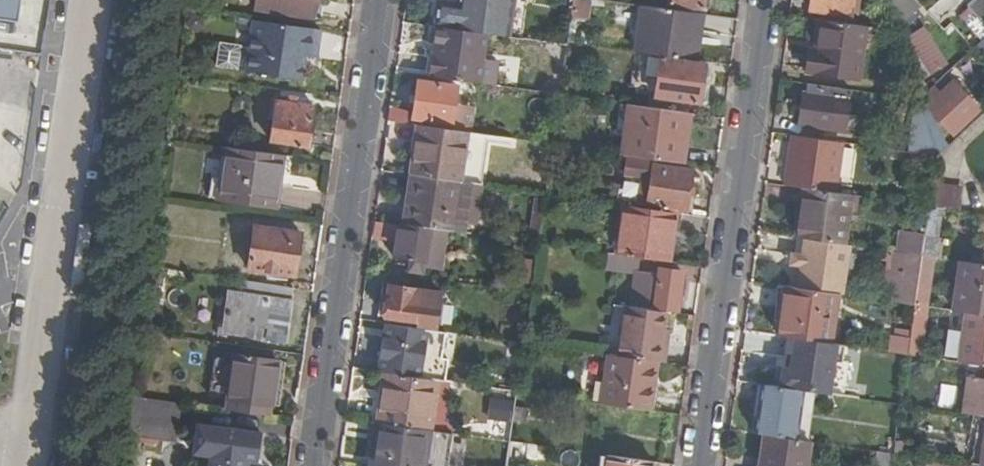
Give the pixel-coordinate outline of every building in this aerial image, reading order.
[(17,23),(20,0),(0,0),(0,20),(17,23)] [(256,11),(312,19),(314,0),(257,0),(256,11)] [(461,7),(458,7),(438,4),(434,29),(436,30),(487,37),(509,40),(514,0),(462,0),(461,7)] [(571,14),(587,16),(588,1),(584,0),(573,0),(571,14)] [(668,7),(707,12),(709,0),(669,0),(668,7)] [(810,10),(850,15),(852,0),(811,0),(810,10)] [(967,8),(983,26),(983,0),(975,0),(967,8)] [(686,44),(691,15),(642,8),(635,54),(641,55),(661,58),(694,63),(697,46),(686,44)] [(890,16),(895,33),(905,24),(901,13),(890,16)] [(857,82),(866,28),(818,21),(814,52),(808,51),(805,75),(857,82)] [(315,60),(319,31),(253,22),(249,49),(219,45),(216,69),(245,73),(245,74),(300,81),(302,66),(297,65),(298,57),(315,60)] [(433,55),(430,79),(479,86),(482,64),(487,37),(436,30),(434,49),(440,49),(440,55),(433,55)] [(903,58),(912,87),(945,66),(921,30),(906,40),(914,51),(903,58)] [(704,64),(694,63),(661,58),(655,100),(698,106),(704,64)] [(479,86),(493,89),(497,66),(482,64),(479,86)] [(413,115),(390,111),(388,123),(417,127),(445,131),(451,89),(418,84),(413,115)] [(930,89),(919,100),(952,135),(977,112),(952,85),(938,98),(930,89)] [(835,90),(806,86),(805,97),(801,96),(796,127),(830,132),(835,90)] [(276,104),(271,143),(308,148),(314,109),(276,104)] [(684,116),(627,108),(621,156),(627,157),(678,165),(682,165),(685,145),(680,144),(684,116)] [(927,114),(922,117),(927,134),(935,159),(948,147),(927,114)] [(410,176),(459,183),(466,134),(445,131),(417,127),(410,176)] [(906,155),(935,159),(927,134),(910,133),(906,155)] [(832,195),(840,145),(792,138),(784,188),(801,190),(832,195)] [(284,157),(224,149),(217,200),(277,208),(284,157)] [(623,207),(634,209),(635,206),(690,215),(693,195),(689,195),(692,173),(677,171),(678,165),(627,157),(624,177),(619,176),(615,206),(623,207)] [(459,183),(410,176),(402,226),(429,230),(452,233),(454,220),(459,183)] [(932,184),(929,209),(955,212),(958,189),(932,184)] [(843,246),(850,197),(832,195),(801,190),(794,239),(801,240),(843,246)] [(623,207),(615,257),(637,260),(667,265),(674,215),(634,209),(623,207)] [(429,230),(402,226),(395,225),(391,258),(409,260),(407,273),(423,275),(429,230)] [(300,235),(255,228),(249,270),(294,276),(300,235)] [(897,234),(894,253),(922,258),(925,238),(897,234)] [(843,246),(801,240),(799,257),(793,256),(792,268),(797,268),(795,281),(844,288),(850,247),(843,246)] [(895,291),(893,305),(914,308),(922,258),(894,253),(892,272),(887,272),(885,289),(895,291)] [(637,260),(615,257),(606,256),(604,270),(634,275),(637,260)] [(953,314),(965,315),(983,318),(983,267),(960,263),(953,314)] [(645,280),(636,279),(632,305),(677,312),(682,274),(659,270),(658,277),(646,275),(645,280)] [(286,342),(293,291),(241,283),(240,296),(230,294),(224,333),(286,342)] [(428,330),(434,331),(439,294),(388,286),(382,324),(383,324),(428,330)] [(837,302),(838,297),(784,289),(777,337),(831,345),(837,302)] [(655,363),(656,364),(663,313),(625,307),(617,358),(655,363)] [(965,315),(963,327),(952,326),(947,364),(983,369),(983,318),(965,315)] [(428,330),(383,324),(377,362),(422,369),(428,330)] [(907,357),(910,340),(887,337),(885,353),(907,357)] [(761,371),(737,367),(735,383),(761,387),(803,393),(807,393),(842,399),(846,375),(819,370),(818,381),(804,379),(807,349),(772,344),(770,361),(762,360),(761,371)] [(277,362),(234,356),(228,401),(271,406),(277,362)] [(648,413),(655,363),(617,358),(607,356),(600,406),(648,413)] [(441,371),(439,383),(449,384),(475,388),(477,376),(442,371),(441,371)] [(383,374),(375,424),(429,432),(436,382),(383,374)] [(983,391),(983,382),(967,379),(962,416),(978,418),(980,418),(983,391)] [(803,393),(761,387),(756,424),(797,430),(803,393)] [(842,399),(807,393),(805,404),(844,409),(844,408),(845,399),(842,399)] [(175,441),(180,405),(133,398),(128,434),(175,441)] [(528,410),(514,408),(512,421),(527,423),(528,410)] [(978,418),(975,435),(983,436),(980,465),(983,465),(983,419),(980,418),(978,418)] [(375,424),(369,465),(424,465),(429,432),(375,424)] [(759,465),(806,465),(810,444),(763,437),(759,465)] [(520,463),(523,445),(509,443),(506,461),(520,463)] [(906,445),(895,443),(893,456),(904,458),(906,445)] [(893,456),(876,454),(875,465),(892,465),(893,456)] [(209,465),(248,465),(249,461),(211,455),(209,465)] [(604,457),(603,465),(653,465),(654,465),(604,457)]
